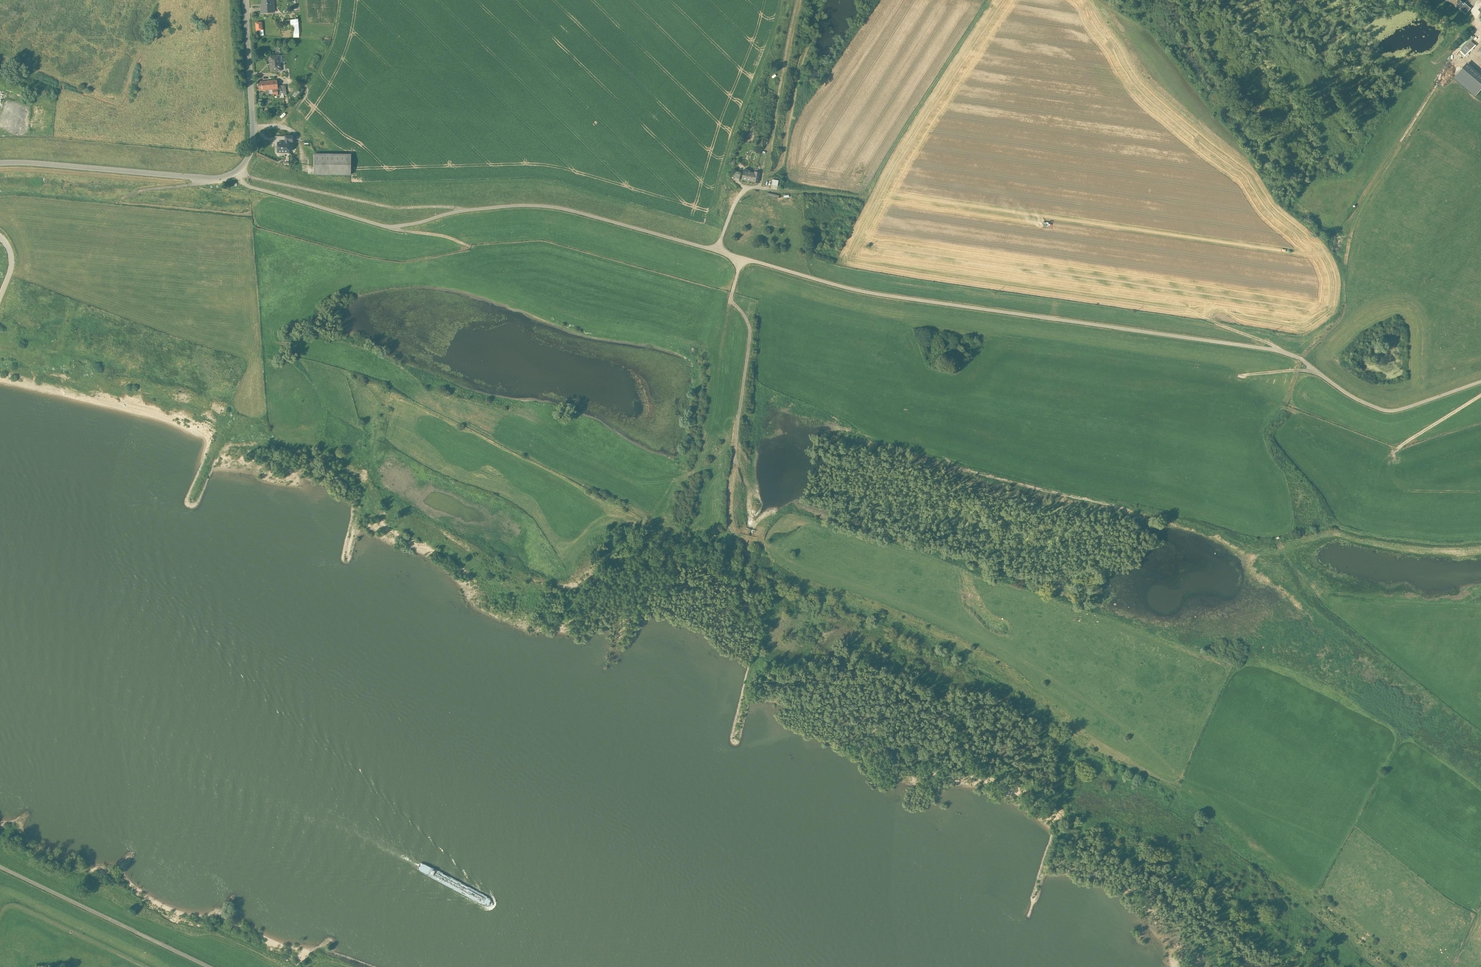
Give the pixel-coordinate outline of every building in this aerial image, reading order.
[(263,6),(261,7),(262,13),(274,12),(273,0),(263,0),(263,6)] [(1471,8),(1462,0),(1456,6),(1465,14),(1471,8)] [(294,37),(300,37),(299,25),(299,19),(291,20),(291,25),(293,25),(294,37)] [(1471,41),(1461,52),(1463,55),(1474,44),(1471,41)] [(279,55),(269,56),(270,63),(271,63),(272,71),(277,71),(278,71),(281,71),(281,63),(280,63),(279,55)] [(1466,64),(1455,77),(1475,95),(1480,89),(1480,77),(1466,64)] [(273,89),(272,80),(258,82),(259,90),(273,89)] [(278,91),(278,95),(278,96),(286,95),(285,85),(281,85),(282,91),(278,91)] [(293,135),(285,135),(285,142),(277,141),(277,153),(289,153),(290,142),(293,142),(293,135)] [(351,154),(314,153),(314,174),(351,175),(351,154)] [(753,181),(755,174),(749,173),(750,171),(749,171),(748,171),(748,172),(743,171),(742,179),(753,181)]
